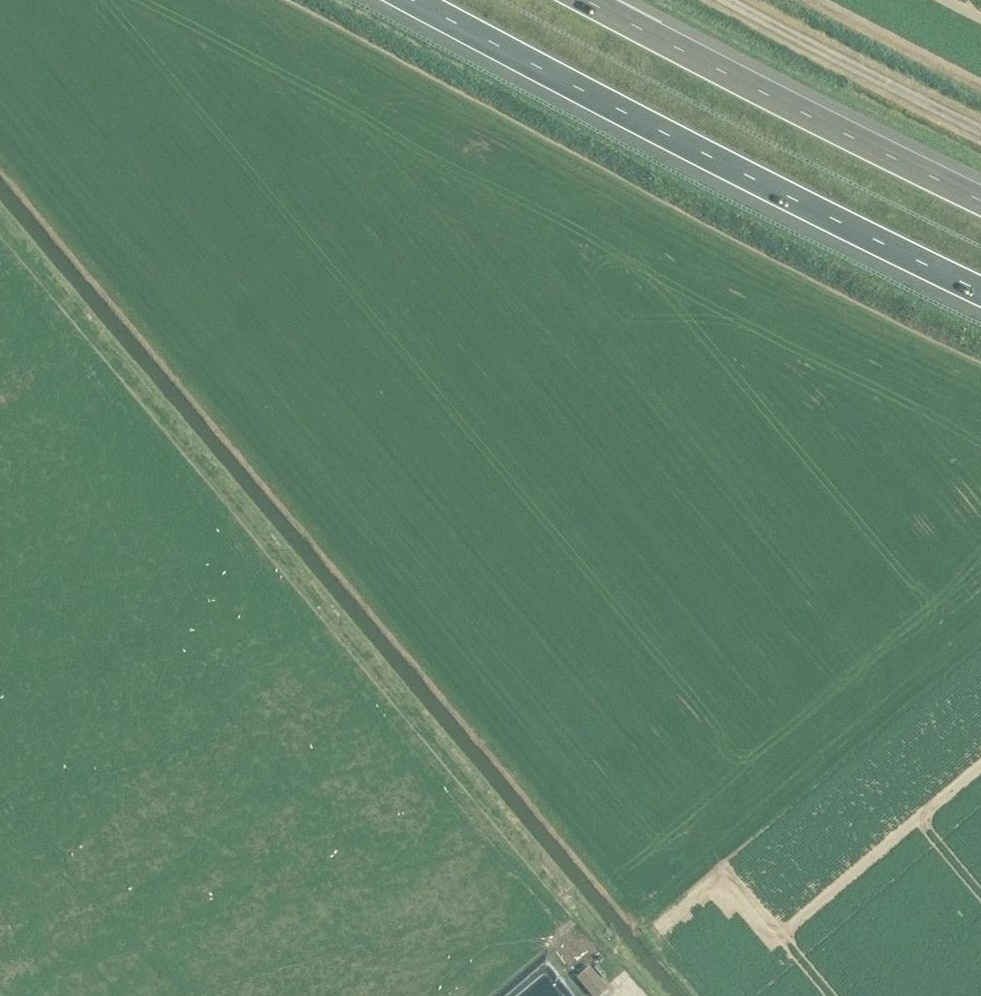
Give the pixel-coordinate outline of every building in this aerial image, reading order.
[(608,989),(589,967),(576,979),(591,995),(600,995),(608,989)]
